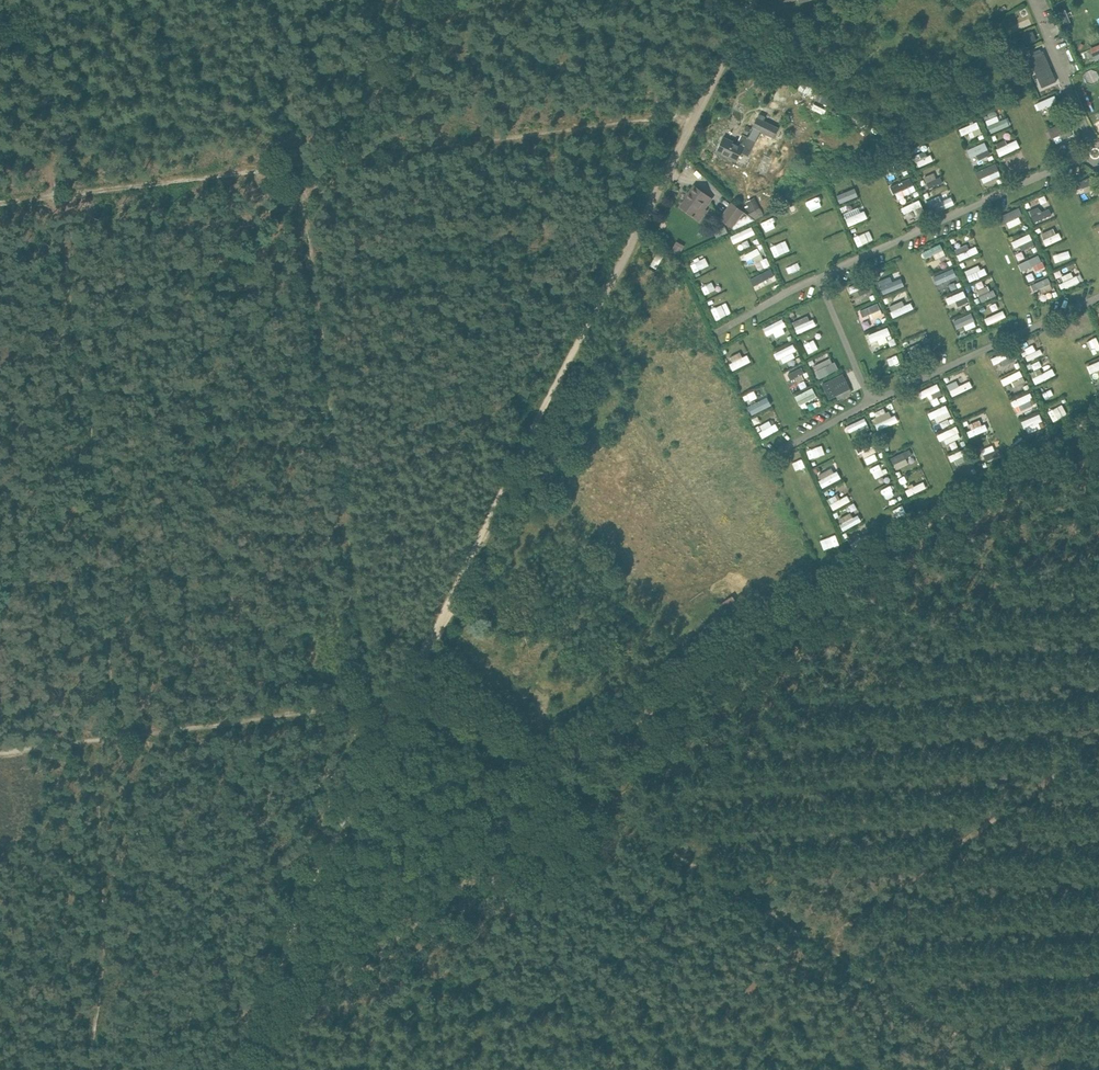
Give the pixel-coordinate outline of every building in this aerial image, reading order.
[(1065,9),(1059,12),(1064,24),(1070,22),(1065,9)] [(1016,36),(1019,46),(1036,40),(1032,30),(1016,36)] [(1093,61),(1098,59),(1098,43),(1087,49),(1093,61)] [(1041,48),(1026,54),(1040,88),(1055,81),(1041,48)] [(1056,95),(1036,102),(1038,110),(1059,104),(1056,95)] [(985,119),(990,133),(1008,126),(1005,117),(999,120),(997,115),(985,119)] [(758,117),(749,137),(742,133),(737,143),(724,137),(716,151),(736,161),(741,152),(749,156),(761,131),(774,138),(779,128),(758,117)] [(970,138),(982,133),(976,120),(958,128),(961,135),(968,132),(970,138)] [(995,146),(1006,144),(1003,133),(992,136),(995,146)] [(999,156),(1019,147),(1015,139),(996,148),(999,156)] [(967,157),(975,156),(976,162),(990,160),(988,143),(965,146),(967,157)] [(932,160),(930,154),(924,156),(922,152),(913,156),(918,167),(932,160)] [(1004,166),(1008,177),(1027,169),(1025,163),(1015,166),(1014,162),(1004,166)] [(997,163),(974,170),(979,183),(1001,177),(997,163)] [(940,176),(935,178),(933,172),(923,176),(928,188),(943,182),(940,176)] [(1095,182),(1093,175),(1073,183),(1076,190),(1095,182)] [(896,199),(916,191),(911,177),(890,185),(896,199)] [(712,198),(701,190),(696,186),(681,206),(697,218),(712,198)] [(857,198),(854,190),(849,191),(848,187),(834,191),(838,203),(857,198)] [(822,194),(812,199),(817,208),(827,203),(822,194)] [(951,196),(940,201),(938,195),(926,200),(932,214),(954,204),(951,196)] [(919,199),(899,207),(902,215),(922,206),(919,199)] [(1098,212),(1098,200),(1089,204),(1093,214),(1098,212)] [(754,220),(743,211),(732,202),(720,218),(735,229),(754,220)] [(1048,208),(1040,211),(1038,205),(1028,209),(1032,222),(1051,215),(1048,208)] [(1018,214),(1021,213),(1018,206),(997,216),(1001,224),(1006,222),(1008,228),(1022,222),(1018,214)] [(864,210),(859,212),(857,208),(843,212),(847,225),(867,219),(864,210)] [(825,230),(838,220),(832,212),(819,222),(825,230)] [(733,244),(755,235),(751,226),(729,236),(733,244)] [(1059,239),(1053,227),(1039,233),(1045,246),(1059,239)] [(1021,244),(1023,248),(1033,244),(1028,233),(1010,241),(1013,248),(1021,244)] [(675,241),(670,250),(678,254),(683,245),(675,241)] [(921,251),(926,262),(945,253),(940,243),(921,251)] [(978,253),(975,246),(968,248),(967,244),(954,248),(958,260),(978,253)] [(752,257),(754,262),(762,259),(758,248),(742,253),(744,260),(752,257)] [(666,252),(660,249),(650,265),(656,268),(666,252)] [(1060,250),(1049,254),(1053,265),(1064,261),(1060,250)] [(1034,271),(1044,266),(1038,253),(1017,264),(1021,271),(1032,266),(1034,271)] [(782,262),(788,272),(796,268),(791,258),(782,262)] [(695,271),(704,267),(700,259),(691,263),(695,271)] [(964,269),(968,281),(984,275),(980,264),(964,269)] [(931,275),(935,284),(957,276),(953,267),(931,275)] [(660,275),(649,268),(646,273),(657,280),(660,275)] [(769,269),(747,277),(750,285),(772,276),(769,269)] [(898,271),(890,274),(892,280),(901,277),(898,271)] [(1077,283),(1073,271),(1059,275),(1062,288),(1077,283)] [(904,286),(901,277),(891,281),(889,276),(877,280),(883,294),(904,286)] [(1048,277),(1029,284),(1032,290),(1051,283),(1048,277)] [(859,295),(870,290),(864,278),(847,285),(850,294),(857,291),(859,295)] [(702,293),(712,289),(708,281),(699,285),(702,293)] [(980,301),(993,297),(989,285),(976,289),(980,301)] [(947,304),(955,300),(957,306),(968,301),(963,289),(944,298),(947,304)] [(913,309),(911,302),(902,305),(901,300),(888,304),(892,316),(913,309)] [(877,302),(857,310),(864,326),(884,319),(877,302)] [(955,328),(963,325),(965,330),(976,325),(971,312),(952,320),(955,328)] [(1076,318),(1082,330),(1092,326),(1086,313),(1076,318)] [(792,320),(796,333),(816,325),(813,318),(808,320),(806,315),(792,320)] [(899,326),(911,322),(908,315),(896,319),(899,326)] [(783,318),(761,326),(764,335),(773,332),(775,337),(788,332),(783,318)] [(900,338),(924,330),(922,322),(897,329),(900,338)] [(886,326),(873,331),(878,344),(891,340),(886,326)] [(1091,338),(1095,352),(1098,350),(1098,339),(1098,336),(1091,338)] [(813,337),(803,342),(808,353),(818,348),(813,337)] [(794,343),(774,351),(779,363),(799,356),(794,343)] [(905,348),(908,354),(916,350),(912,344),(905,348)] [(1021,350),(1026,361),(1040,355),(1035,344),(1021,350)] [(882,360),(894,354),(892,349),(880,354),(882,360)] [(1009,349),(990,357),(995,370),(1015,362),(1009,349)] [(726,357),(732,370),(750,362),(746,354),(740,356),(738,352),(726,357)] [(817,378),(836,371),(831,357),(812,364),(817,378)] [(1098,369),(1098,360),(1085,366),(1089,374),(1098,369)] [(803,366),(785,374),(790,385),(808,378),(803,366)] [(1054,375),(1051,368),(1041,372),(1039,367),(1029,372),(1034,384),(1054,375)] [(999,378),(1002,385),(1022,376),(1019,369),(999,378)] [(828,398),(850,388),(843,373),(821,383),(828,398)] [(736,382),(741,391),(751,386),(747,376),(736,382)] [(1010,382),(1014,389),(1026,383),(1022,376),(1010,382)] [(950,396),(972,388),(969,381),(957,385),(955,380),(946,384),(950,396)] [(921,399),(930,395),(932,398),(941,394),(936,383),(917,391),(921,399)] [(811,386),(792,396),(797,406),(816,396),(811,386)] [(746,403),(757,398),(753,390),(742,395),(746,403)] [(1012,407),(1018,405),(1019,410),(1035,405),(1031,392),(1010,399),(1012,407)] [(766,395),(746,405),(750,414),(770,405),(766,395)] [(945,404),(927,412),(932,424),(951,416),(945,404)] [(896,414),(889,416),(888,412),(871,416),(875,429),(899,422),(896,414)] [(1039,413),(1021,420),(1026,433),(1044,426),(1039,413)] [(939,421),(941,427),(954,423),(953,417),(939,421)] [(848,434),(868,428),(865,418),(845,424),(848,434)] [(970,437),(987,430),(984,423),(980,425),(978,419),(969,423),(972,429),(967,431),(970,437)] [(775,423),(770,425),(768,420),(755,426),(760,438),(778,430),(775,423)] [(935,433),(938,442),(943,440),(945,443),(961,438),(957,426),(935,433)] [(856,447),(862,458),(875,451),(869,440),(856,447)] [(908,463),(905,457),(911,454),(909,448),(889,457),(895,469),(908,463)] [(798,455),(792,458),(798,469),(803,466),(798,455)] [(836,470),(833,472),(830,467),(816,475),(822,488),(840,478),(836,470)] [(900,485),(903,484),(907,495),(925,488),(922,481),(907,486),(903,476),(898,478),(900,485)] [(850,502),(847,495),(839,498),(837,494),(827,498),(832,510),(850,502)] [(859,512),(838,524),(842,530),(863,519),(859,512)]
